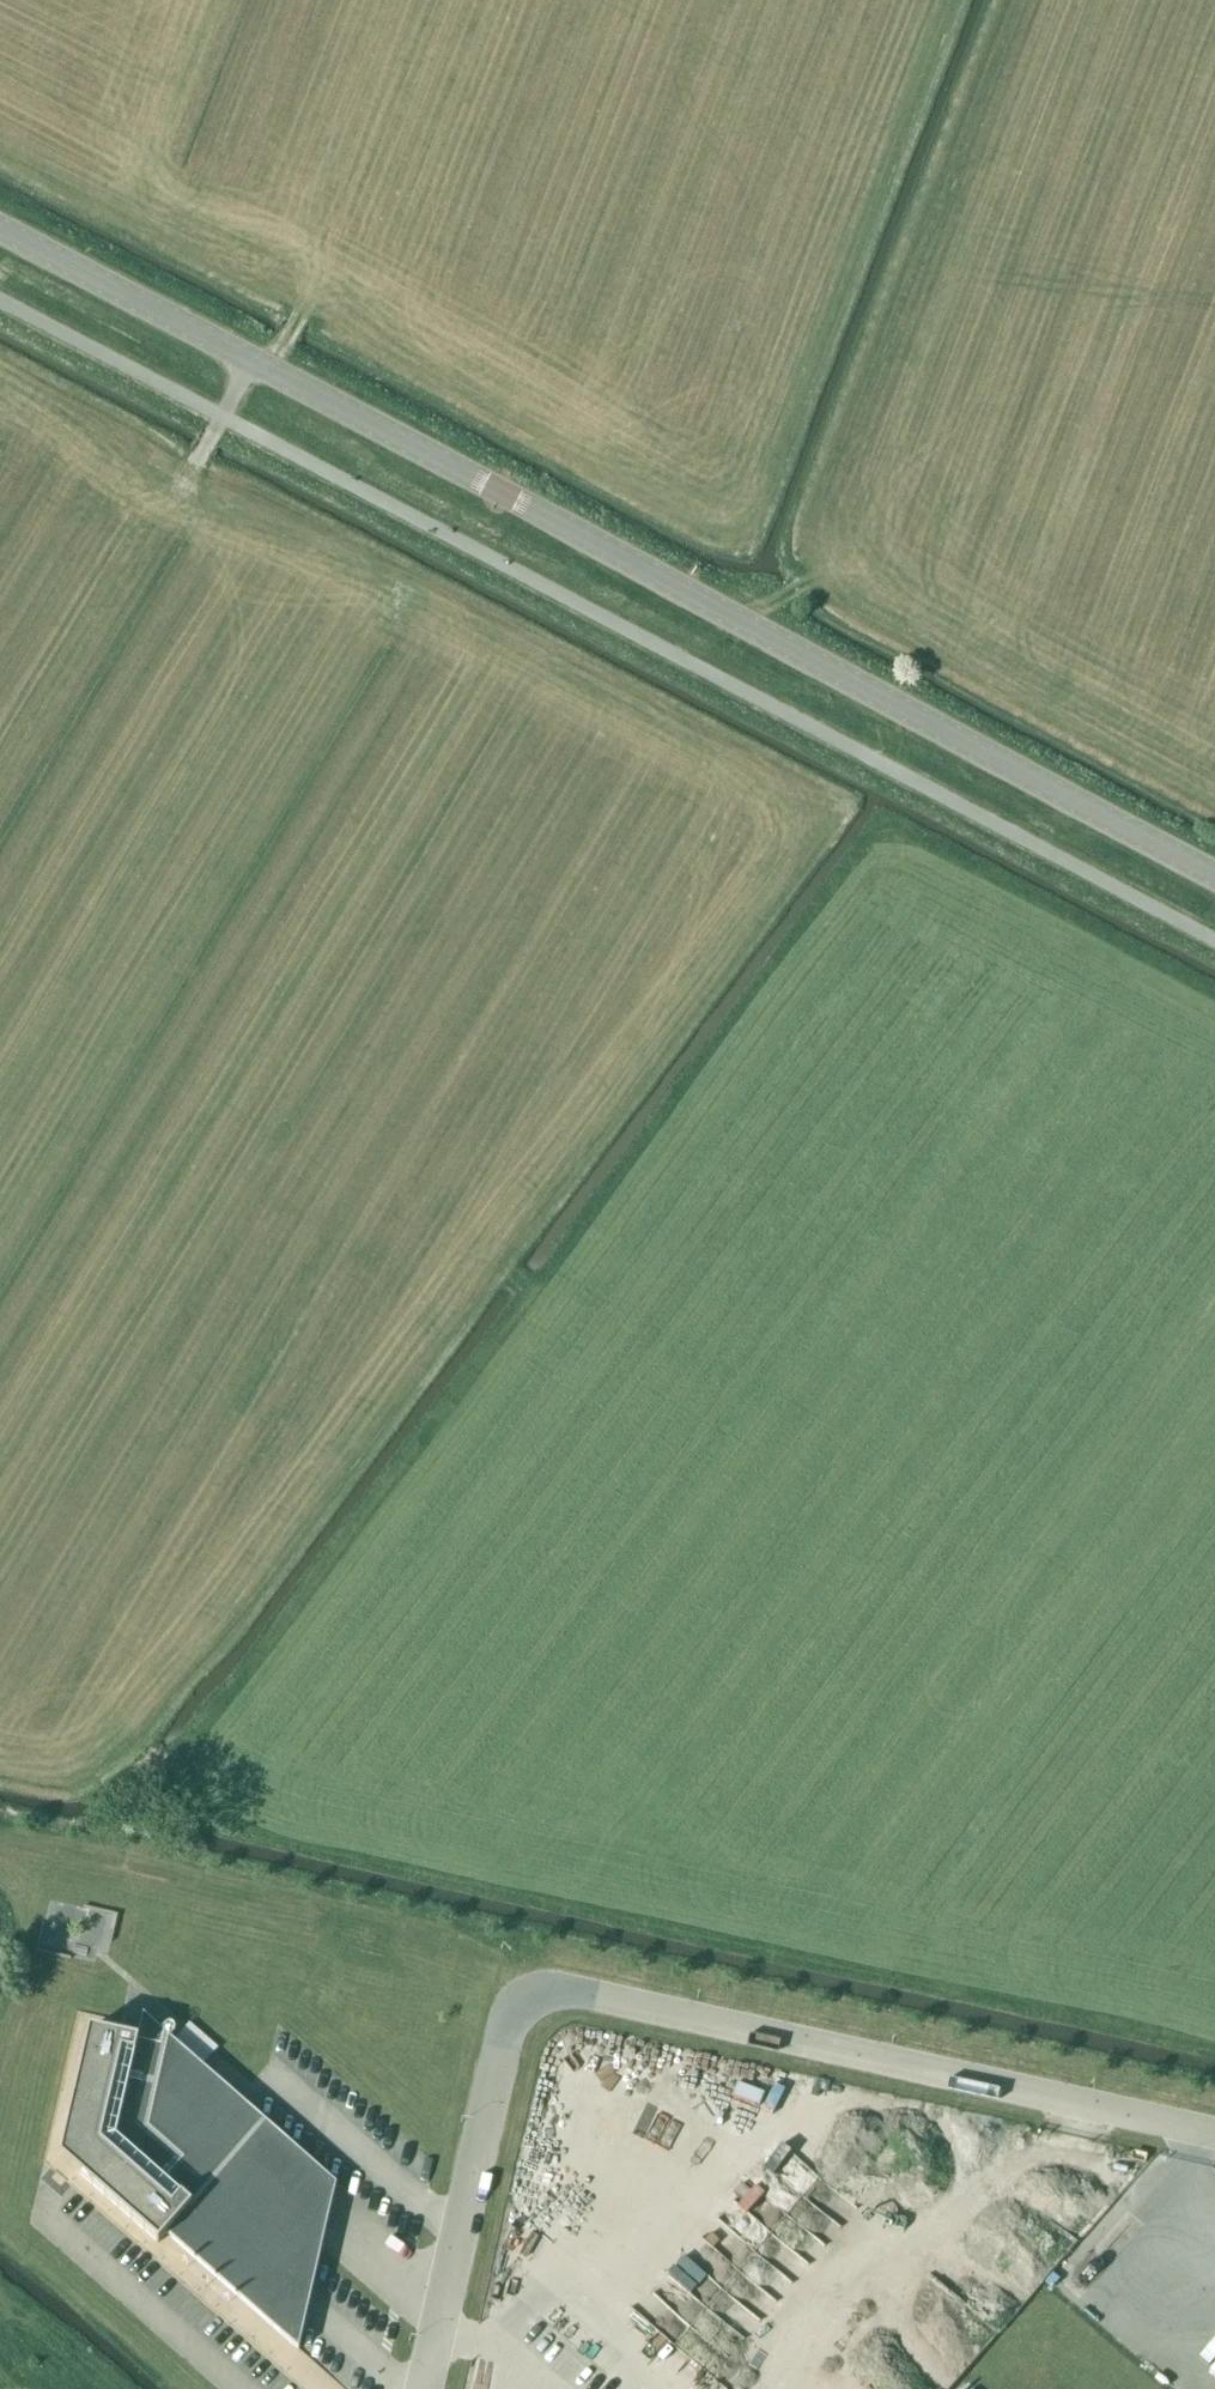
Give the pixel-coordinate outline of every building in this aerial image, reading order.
[(91,1904),(83,1940),(110,1946),(118,1911),(91,1904)] [(298,2349),(336,2184),(142,2015),(136,2042),(88,2031),(59,2158),(157,2244),(166,2234),(298,2349)]
